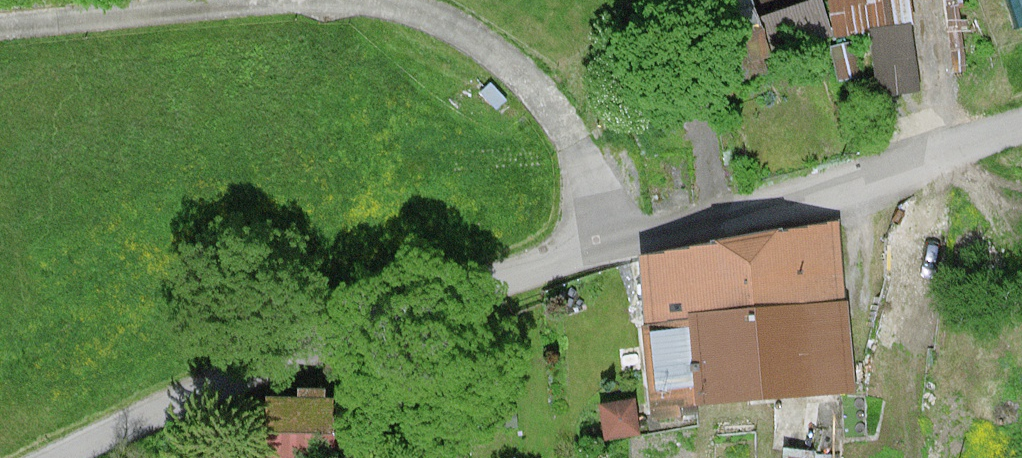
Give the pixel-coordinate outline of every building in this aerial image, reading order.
[(755,0),(703,0),(699,2),(724,94),(772,79),(764,58),(773,56),(762,16),(755,0)] [(822,0),(815,0),(762,16),(773,56),(832,40),(822,0)] [(909,0),(829,0),(835,37),(867,34),(878,99),(921,93),(909,0)] [(839,83),(868,80),(856,40),(828,46),(839,83)] [(779,393),(850,387),(844,302),(839,224),(747,241),(646,259),(649,325),(655,413),(700,411),(699,404),(699,399),(779,393)] [(329,396),(269,392),(265,457),(325,457),(329,396)] [(636,399),(600,404),(606,444),(644,434),(636,399)] [(845,444),(785,442),(785,457),(845,457),(845,444)]
